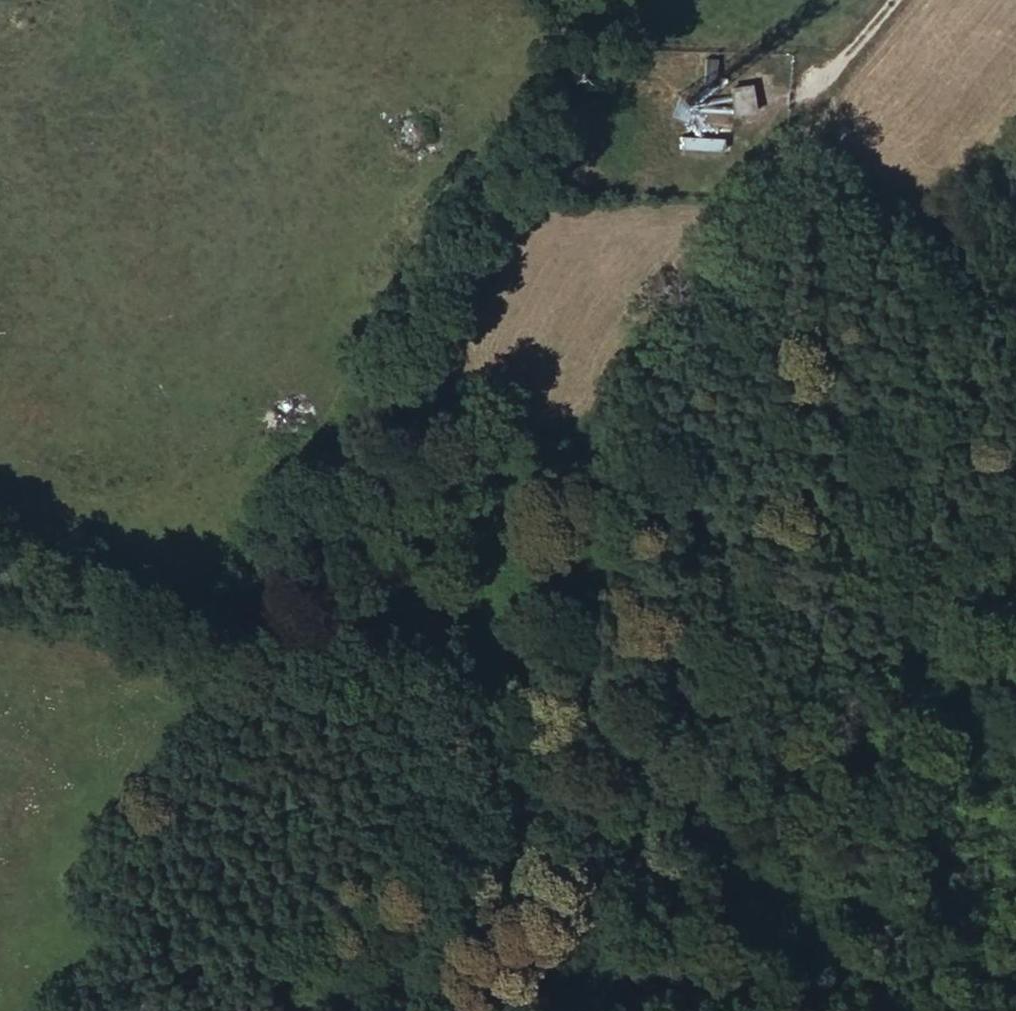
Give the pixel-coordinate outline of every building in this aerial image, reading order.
[(728,84),(736,111),(757,105),(749,79),(728,84)] [(686,147),(723,148),(723,138),(686,137),(686,147)]
